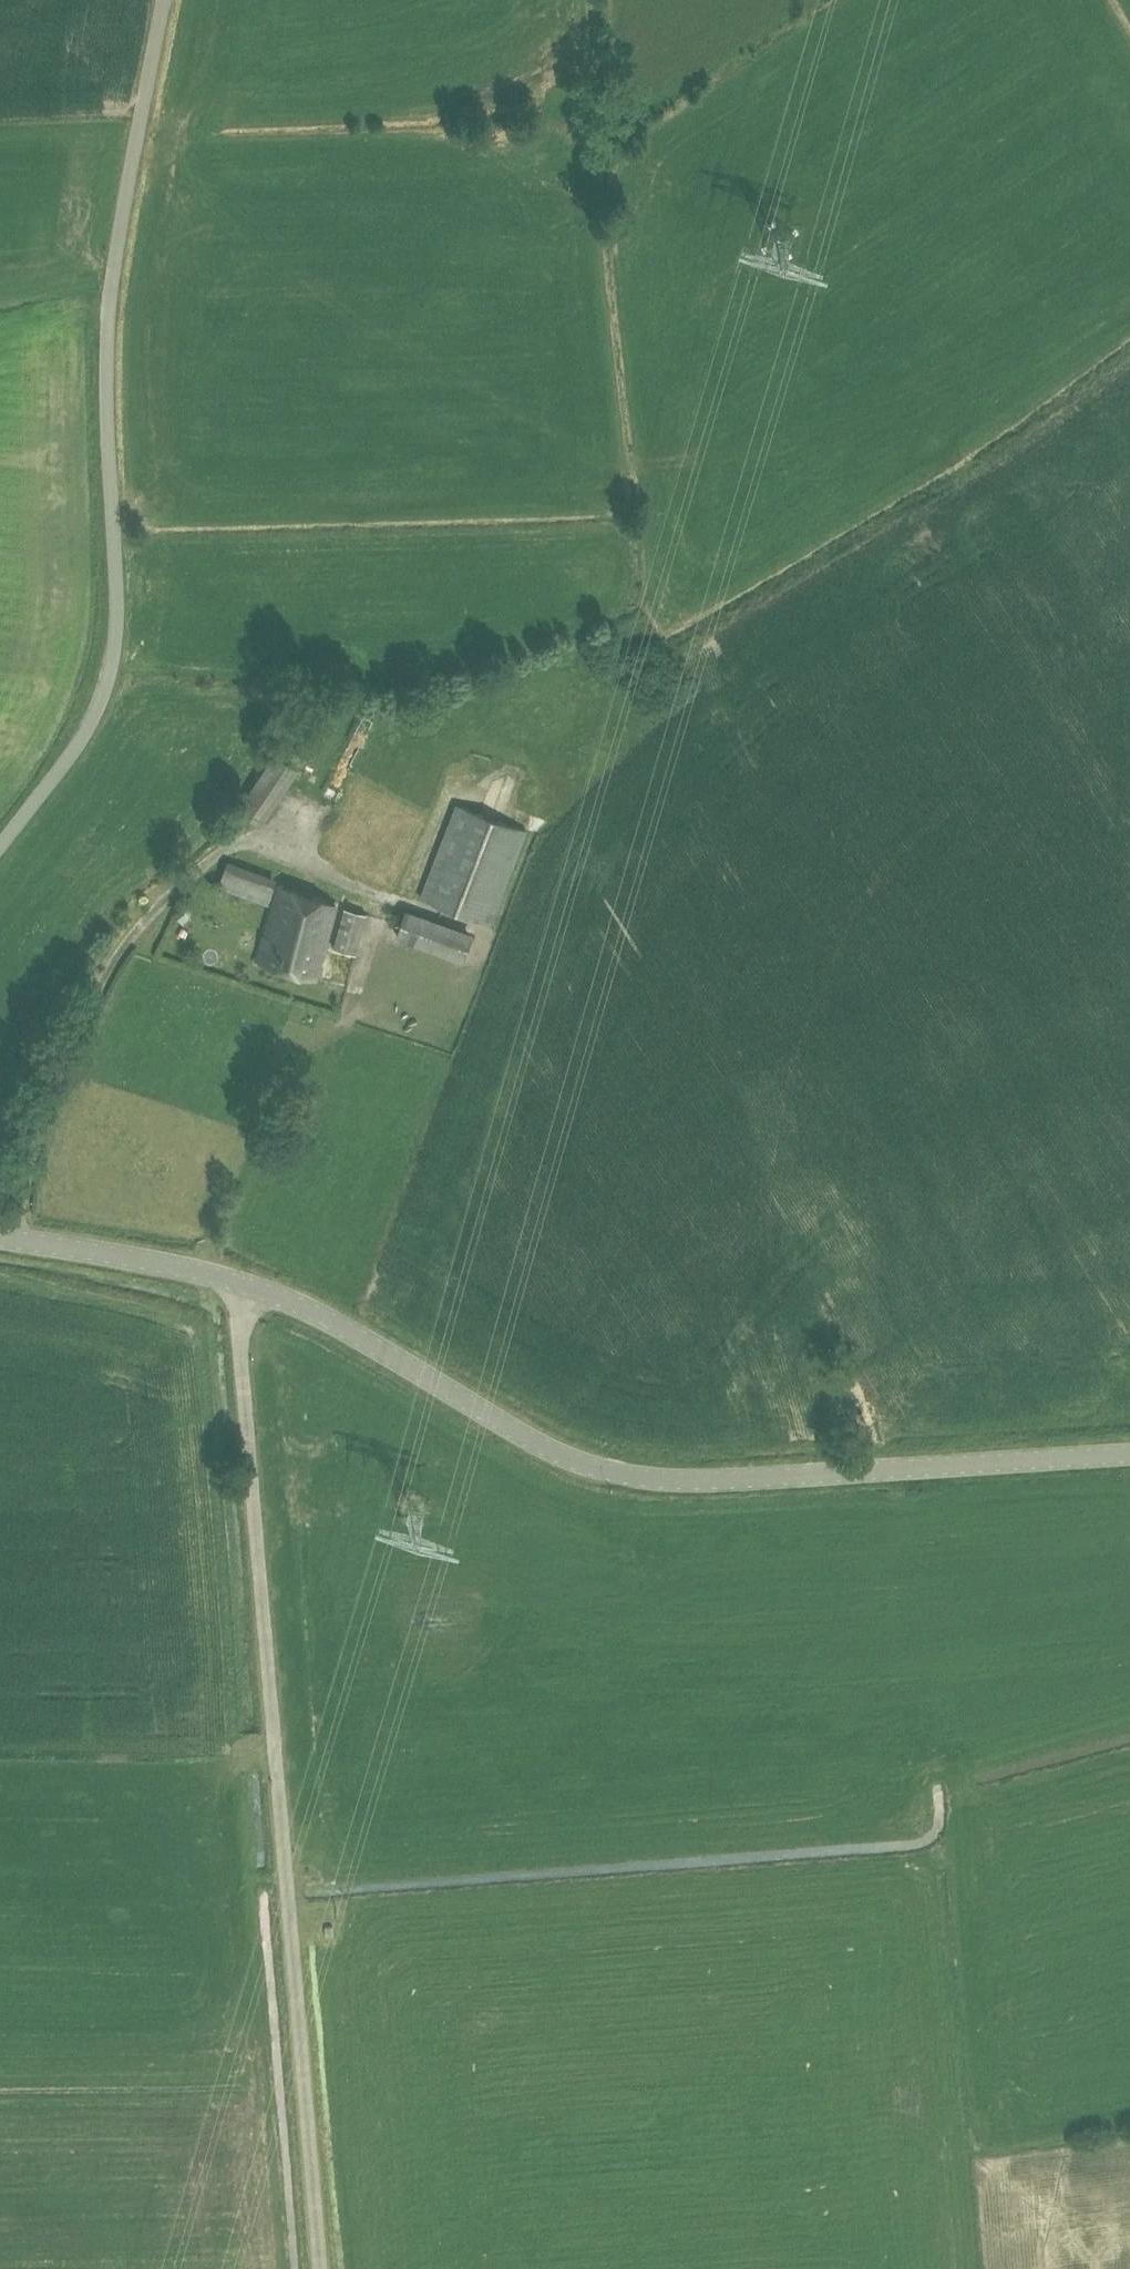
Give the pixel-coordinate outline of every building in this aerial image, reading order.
[(457,805),(422,897),(490,923),(526,830),(457,805)] [(278,888),(259,961),(317,977),(337,903),(278,888)] [(344,907),(332,949),(356,954),(367,914),(344,907)]
